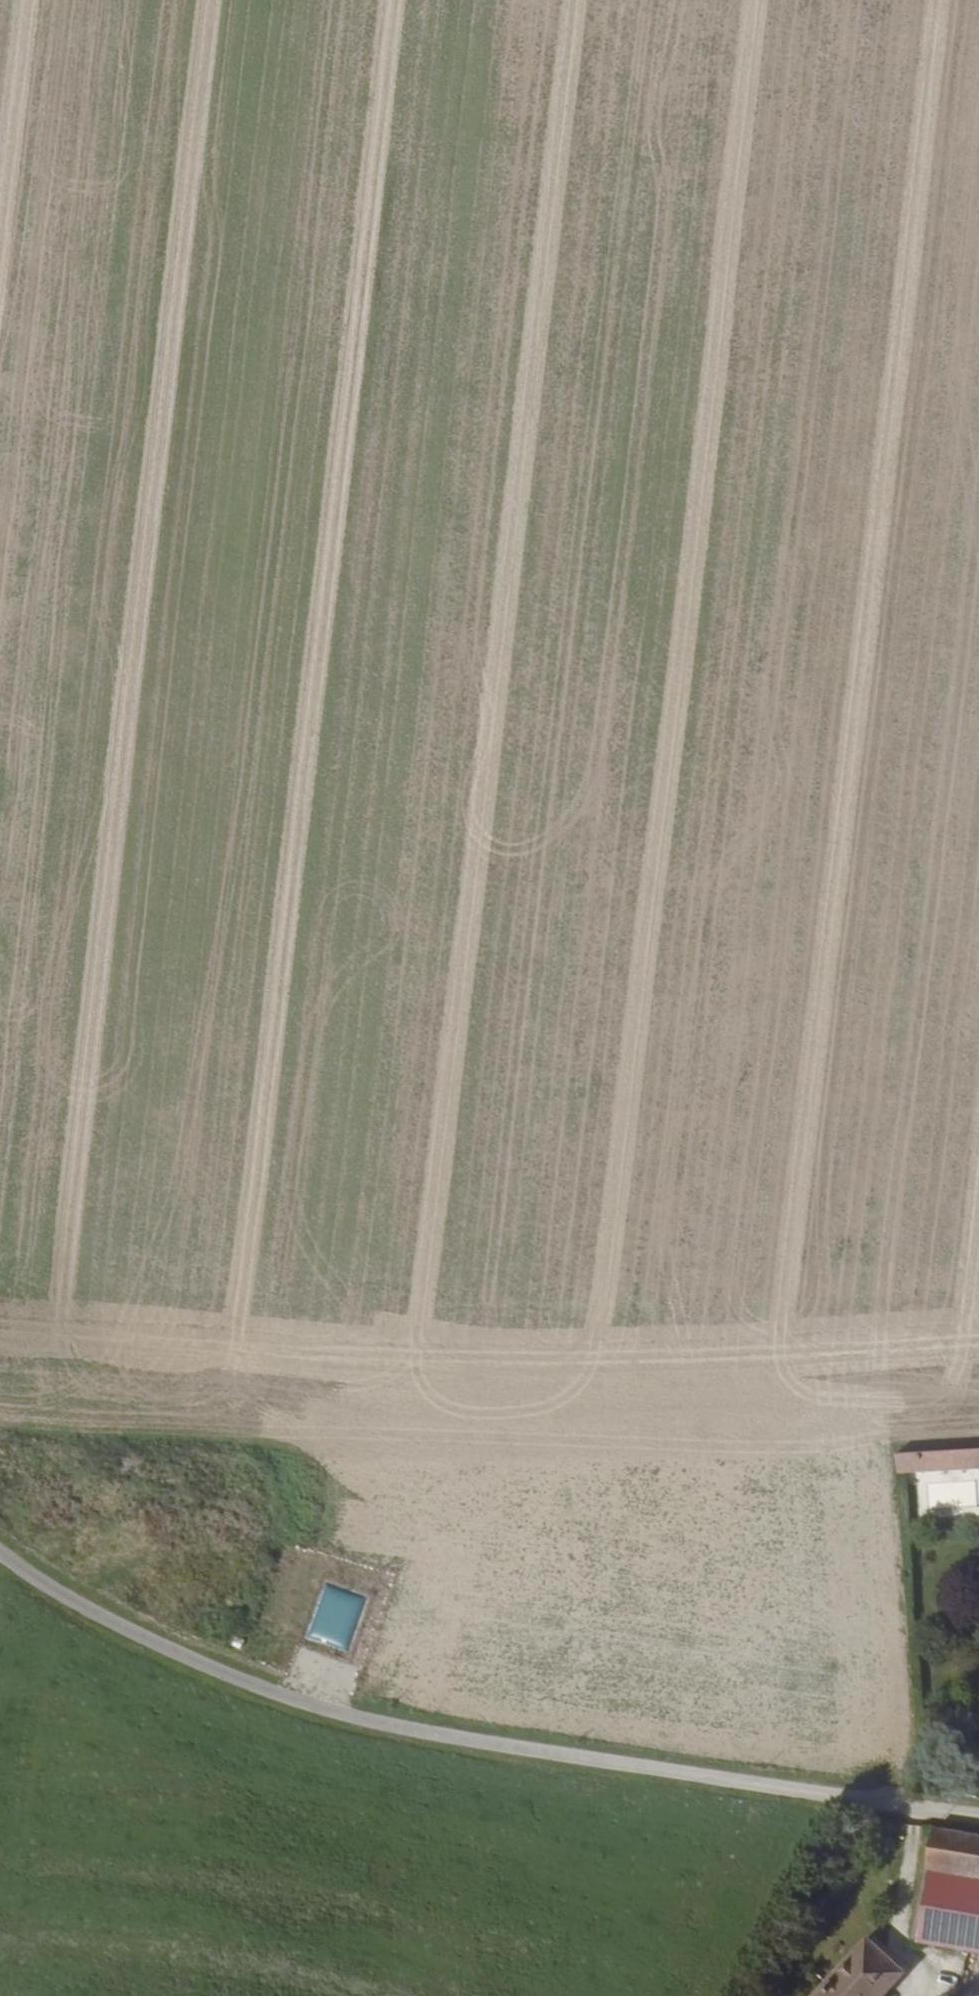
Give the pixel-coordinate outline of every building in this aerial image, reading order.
[(978,1451),(913,1452),(915,1473),(978,1470),(978,1466),(978,1451)] [(913,1452),(894,1453),(896,1474),(915,1473),(913,1452)] [(931,1841),(918,1883),(978,1894),(978,1849),(931,1841)] [(918,1883),(899,1952),(978,1965),(978,1894),(918,1883)] [(896,1978),(867,1949),(824,1995),(880,1995),(896,1978)]
